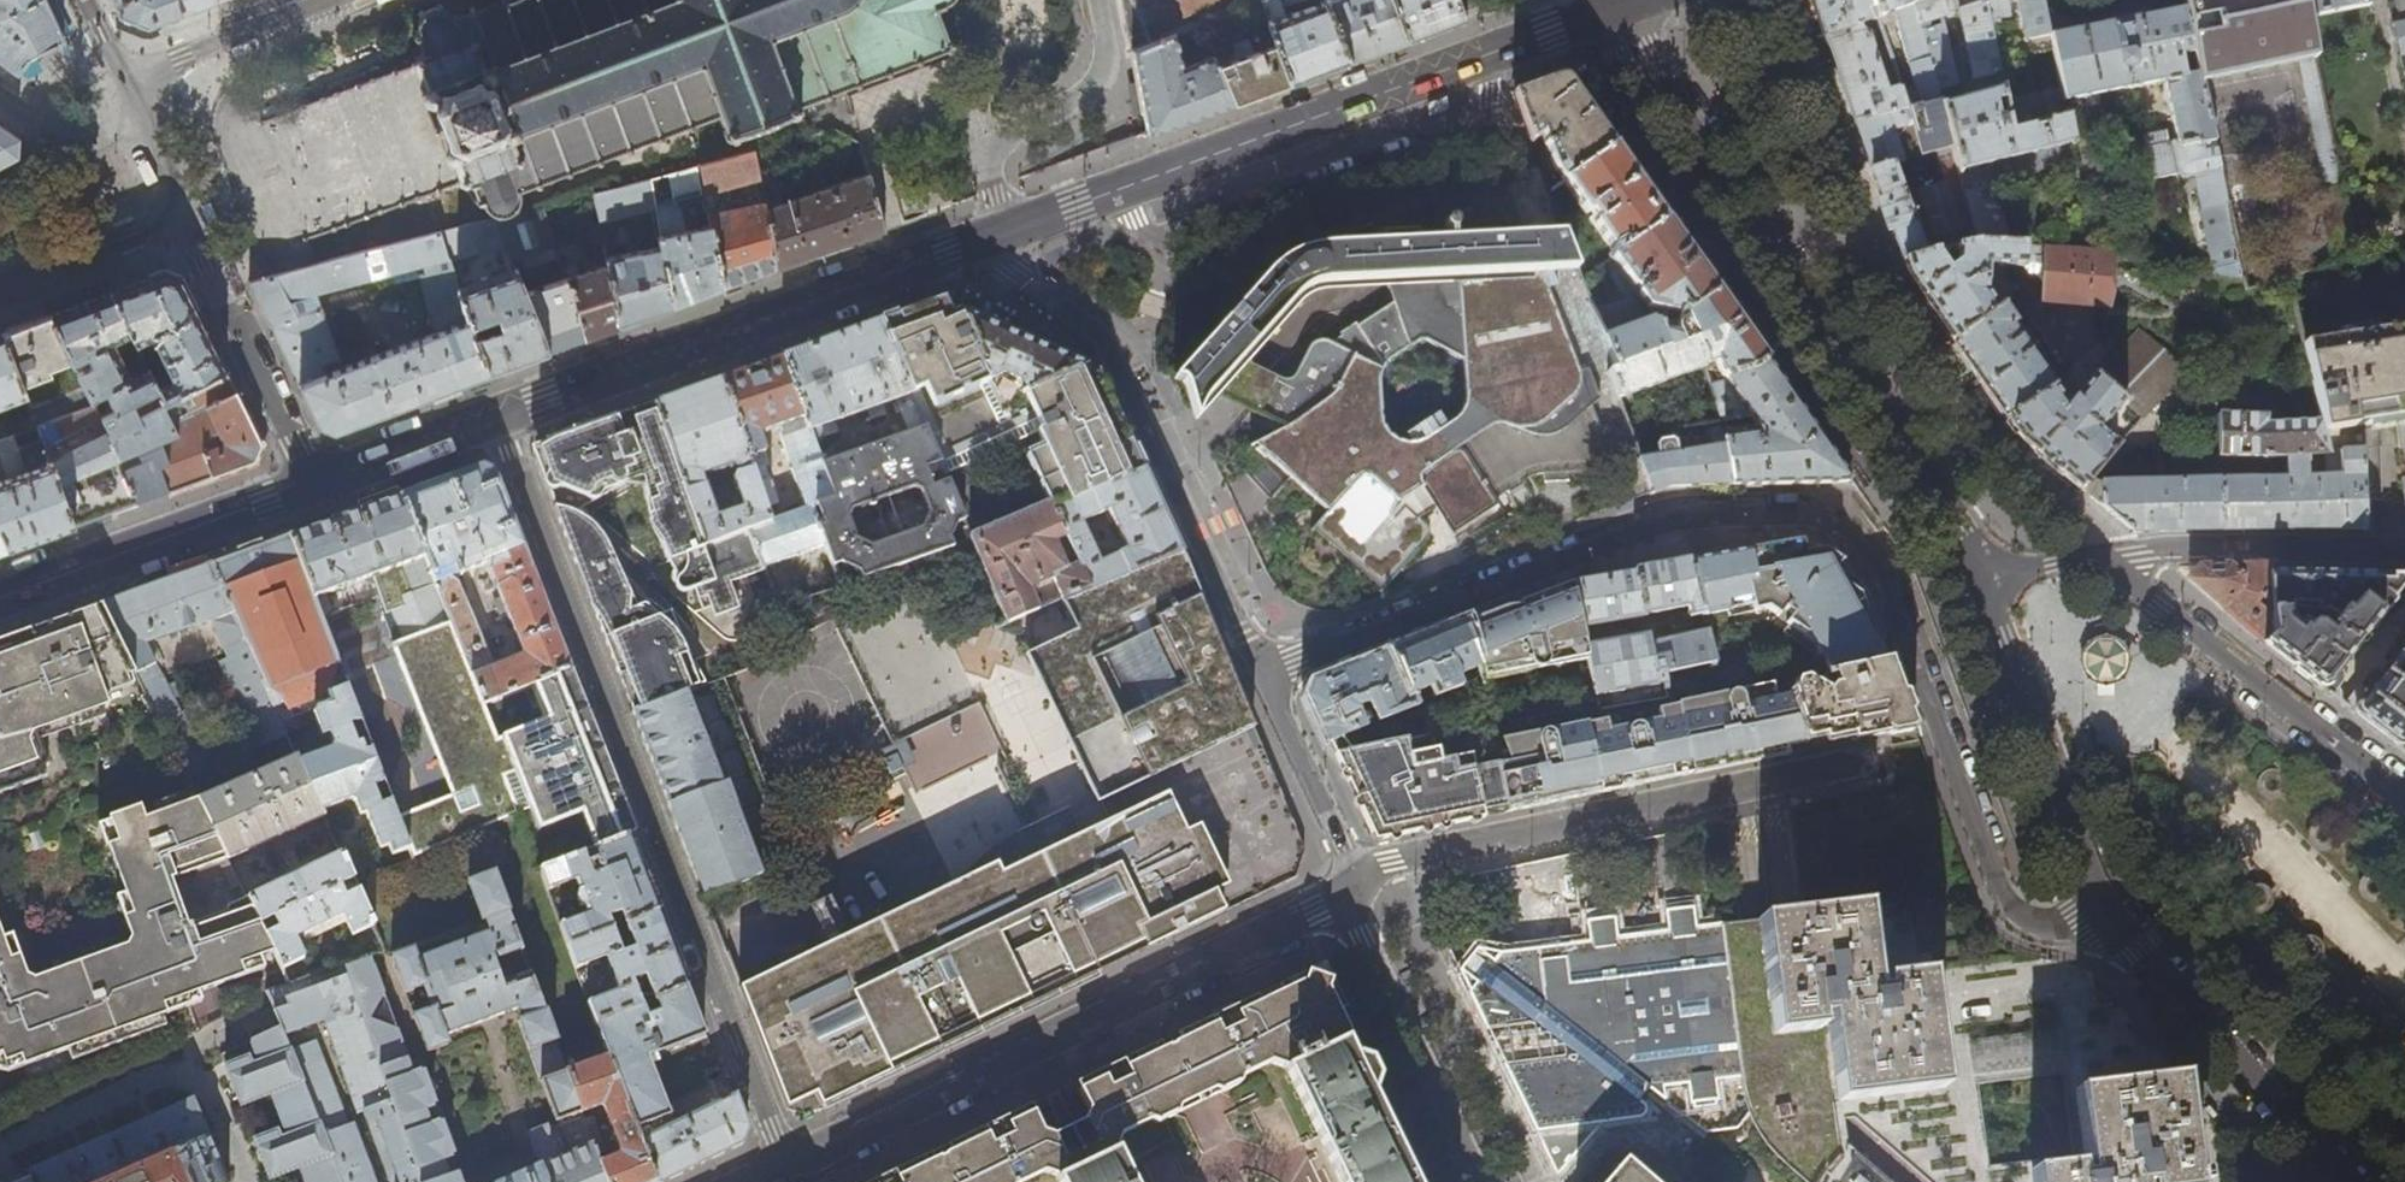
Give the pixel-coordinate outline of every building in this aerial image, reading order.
[(64,39),(51,13),(44,0),(32,0),(0,15),(0,62),(17,74),(28,56),(64,39)] [(32,0),(0,0),(0,15),(32,0)] [(113,3),(119,15),(139,23),(147,27),(162,21),(185,12),(180,0),(112,0),(113,3)] [(185,12),(212,2),(217,0),(180,0),(185,12)] [(426,106),(441,146),(446,158),(447,161),(453,159),(454,162),(456,161),(457,163),(460,163),(463,172),(461,173),(462,175),(459,176),(460,178),(456,180),(458,185),(462,184),(464,188),(469,186),(470,186),(471,187),(474,186),(479,197),(475,199),(477,204),(481,203),(482,206),(484,205),(490,211),(496,214),(495,217),(501,217),(501,215),(509,213),(514,210),(517,211),(520,207),(518,205),(521,198),(521,192),(523,191),(523,188),(530,185),(535,183),(537,187),(543,185),(541,181),(566,172),(567,176),(573,174),(572,169),(597,160),(598,164),(604,162),(602,158),(627,149),(628,153),(634,151),(632,146),(658,137),(659,141),(665,139),(663,135),(687,126),(689,130),(695,128),(694,123),(718,114),(720,118),(724,117),(729,129),(724,131),(726,137),(731,135),(733,139),(738,137),(737,133),(792,113),(793,117),(799,114),(797,111),(802,109),(800,105),(804,104),(819,98),(826,95),(827,100),(832,98),(830,94),(856,84),(858,89),(862,87),(860,82),(886,72),(888,77),(893,75),(891,71),(916,61),(918,66),(923,64),(921,59),(947,49),(949,54),(953,52),(952,47),(956,46),(954,40),(949,42),(938,11),(942,9),(942,7),(946,6),(945,3),(949,1),(950,0),(508,0),(507,0),(501,0),(502,2),(476,12),(474,7),(469,9),(471,14),(457,19),(456,16),(453,18),(448,12),(443,9),(443,6),(437,5),(436,8),(430,10),(424,13),(421,11),(418,15),(420,18),(418,24),(418,31),(415,32),(416,36),(413,36),(415,42),(418,41),(422,53),(419,54),(419,55),(413,57),(415,62),(411,63),(413,69),(417,68),(418,68),(419,71),(421,70),(422,72),(425,71),(429,80),(425,82),(426,84),(424,85),(425,88),(420,90),(421,93),(426,106)] [(1129,38),(1131,50),(1176,32),(1199,23),(1258,0),(1121,0),(1129,38)] [(1259,0),(1258,0),(1199,23),(1212,56),(1232,104),(1269,91),(1290,83),(1259,0)] [(1320,72),(1350,62),(1326,0),(1319,0),(1320,2),(1284,15),(1280,6),(1295,0),(1259,0),(1290,83),(1320,72)] [(1350,62),(1379,51),(1407,41),(1391,0),(1326,0),(1350,62)] [(1407,41),(1457,23),(1464,20),(1456,0),(1391,0),(1407,41)] [(1871,0),(1814,0),(1828,43),(1855,123),(1905,109),(1902,101),(1898,86),(1886,90),(1867,28),(1861,30),(1860,24),(1876,18),(1871,0)] [(1876,18),(1878,25),(1895,20),(1917,97),(1902,101),(1905,109),(1937,100),(1935,92),(1917,30),(1915,24),(1909,0),(1871,0),(1876,18)] [(1915,24),(1948,11),(1944,0),(1909,0),(1915,24)] [(1956,8),(1959,7),(1973,79),(1974,95),(1938,106),(1977,242),(2009,243),(1993,181),(2074,158),(2065,115),(2011,130),(2005,99),(1990,27),(1984,0),(1954,0),(1956,8)] [(1990,27),(2000,25),(1999,18),(2015,16),(2012,0),(1984,0),(1990,27)] [(2026,40),(2036,38),(2039,50),(2051,48),(2049,36),(2042,0),(2019,0),(2026,40)] [(2186,6),(2194,51),(2199,71),(2200,79),(2313,56),(2305,19),(2301,0),(2184,0),(2186,6)] [(2305,19),(2371,6),(2370,0),(2301,0),(2305,19)] [(2186,6),(2049,36),(2051,48),(2060,90),(2062,101),(2164,81),(2176,140),(2140,147),(2146,177),(2178,170),(2184,177),(2194,175),(2200,207),(2218,267),(2244,260),(2228,201),(2227,200),(2214,148),(2205,150),(2204,143),(2213,142),(2200,79),(2199,71),(2184,74),(2179,55),(2194,51),(2186,6)] [(2399,9),(2402,24),(2397,25),(2404,62),(2404,8),(2399,9)] [(1940,22),(1917,30),(1935,92),(1958,86),(1940,22)] [(1176,32),(1131,50),(1140,91),(1148,135),(1200,116),(1232,104),(1212,56),(1182,67),(1176,32)] [(1565,180),(1616,145),(1612,139),(1571,81),(1556,76),(1514,92),(1532,140),(1543,136),(1554,166),(1565,180)] [(1777,81),(1761,89),(1775,113),(1790,104),(1777,81)] [(2060,90),(2005,99),(2011,130),(2065,115),(2062,101),(2060,90)] [(1938,106),(1937,100),(1905,109),(1855,123),(1858,129),(1871,169),(1892,162),(1926,256),(1977,242),(1938,106)] [(0,126),(0,165),(17,157),(18,138),(0,126)] [(1642,182),(1616,145),(1565,180),(1587,211),(1590,209),(1592,213),(1587,217),(1591,222),(1593,221),(1616,253),(1668,220),(1642,182)] [(725,288),(750,279),(778,269),(767,211),(756,149),(699,164),(700,166),(705,193),(737,185),(742,207),(710,214),(713,227),(725,288)] [(1892,162),(1871,169),(1887,216),(1902,262),(1926,256),(1892,162)] [(654,204),(705,193),(700,166),(649,179),(654,204)] [(870,174),(767,211),(778,269),(838,247),(862,239),(885,230),(882,218),(870,174)] [(618,218),(621,232),(657,223),(654,204),(649,179),(596,193),(601,222),(618,218)] [(501,217),(498,218),(507,246),(516,270),(517,272),(560,257),(544,205),(536,208),(501,217)] [(498,218),(439,232),(449,259),(450,263),(507,246),(498,218)] [(1692,254),(1668,220),(1616,253),(1615,254),(1650,304),(1685,311),(1690,308),(1692,310),(1718,291),(1692,254)] [(659,238),(660,241),(672,308),(699,298),(725,288),(713,227),(659,238)] [(299,384),(325,374),(321,366),(337,360),(320,309),(295,318),(287,301),(449,259),(439,232),(267,277),(249,282),(258,299),(266,316),(281,347),(299,384)] [(1389,285),(1544,277),(1541,271),(1579,268),(1565,232),(1354,245),(1348,235),(1342,237),(1289,258),(1274,269),(1211,338),(1206,340),(1201,340),(1191,337),(1174,370),(1181,372),(1174,380),(1181,382),(1185,385),(1188,389),(1189,394),(1193,421),(1218,394),(1246,363),(1301,302),(1308,296),(1314,293),(1319,291),(1331,288),(1389,285)] [(607,259),(608,260),(620,327),(644,318),(672,308),(660,241),(654,242),(654,249),(645,251),(642,234),(623,238),(626,255),(607,259)] [(2023,244),(2009,243),(1977,242),(1926,256),(1902,262),(1907,276),(1925,302),(1953,341),(1996,309),(1985,292),(1987,264),(2012,266),(2012,283),(2021,284),(2023,244)] [(2023,244),(2021,284),(2043,284),(2041,297),(2108,304),(2112,251),(2023,244)] [(1603,334),(1650,317),(1609,258),(1581,276),(1603,334)] [(601,267),(567,280),(585,340),(615,329),(620,327),(608,260),(600,262),(601,267)] [(525,294),(517,272),(516,270),(458,290),(465,315),(467,315),(488,375),(542,355),(548,353),(525,294)] [(325,374),(299,384),(319,425),(326,428),(334,431),(425,398),(488,375),(467,315),(465,315),(458,290),(453,271),(419,280),(434,334),(390,350),(388,344),(374,349),(376,355),(325,374)] [(136,282),(111,292),(131,334),(136,344),(152,336),(174,380),(158,388),(165,401),(226,371),(205,328),(181,279),(173,275),(164,272),(136,282)] [(1285,427),(1269,436),(1250,446),(1264,459),(1268,457),(1279,467),(1292,478),(1328,511),(1311,530),(1312,531),(1315,529),(1381,587),(1379,591),(1380,592),(1423,541),(1425,537),(1425,534),(1424,528),(1420,522),(1416,520),(1424,513),(1432,506),(1453,537),(1455,536),(1452,532),(1495,504),(1496,506),(1498,505),(1494,498),(1505,490),(1508,494),(1526,480),(1523,477),(1525,476),(1534,472),(1545,471),(1546,479),(1570,477),(1570,470),(1601,467),(1602,474),(1603,474),(1599,421),(1593,404),(1600,398),(1589,366),(1578,370),(1544,277),(1389,285),(1393,297),(1357,324),(1355,322),(1340,333),(1342,335),(1332,342),(1325,338),(1321,338),(1315,340),(1311,345),(1295,373),(1292,377),(1289,379),(1284,380),(1278,379),(1246,363),(1218,394),(1238,403),(1260,414),(1285,427)] [(567,280),(566,279),(525,294),(548,353),(571,345),(585,340),(567,280)] [(1728,376),(1767,360),(1732,310),(1718,291),(1692,310),(1690,308),(1685,311),(1683,313),(1680,321),(1681,327),(1683,332),(1668,331),(1664,320),(1653,316),(1650,317),(1603,334),(1615,368),(1608,371),(1616,395),(1718,360),(1728,376)] [(130,376),(113,342),(131,334),(111,292),(80,303),(50,315),(56,331),(73,365),(85,388),(91,400),(106,393),(114,410),(158,388),(148,368),(130,376)] [(1091,375),(1085,365),(1002,401),(995,384),(992,377),(986,364),(963,312),(942,319),(935,302),(885,320),(878,322),(939,463),(942,469),(943,472),(1033,433),(1041,449),(1026,456),(1046,502),(1050,511),(1054,509),(1058,507),(1065,504),(1122,480),(1122,479),(1136,473),(1133,467),(1095,387),(1091,375)] [(2122,404),(2094,377),(2092,376),(2066,404),(2044,374),(2031,357),(2037,352),(2030,343),(2025,347),(2010,326),(2014,322),(2002,304),(1996,309),(1953,341),(1978,377),(2012,425),(2021,438),(2083,490),(2093,479),(2122,442),(2116,437),(2111,443),(2098,432),(2122,404)] [(1027,340),(963,312),(986,364),(992,377),(1003,372),(1018,378),(1021,386),(1015,389),(1013,385),(1003,381),(995,384),(1002,401),(1085,365),(1027,340)] [(13,329),(3,332),(22,384),(73,365),(56,331),(50,315),(13,329)] [(835,499),(812,507),(826,546),(834,565),(839,563),(859,571),(862,578),(951,546),(949,539),(956,523),(963,520),(943,472),(942,469),(937,472),(941,483),(931,487),(924,470),(939,463),(878,322),(813,346),(782,357),(813,441),(834,434),(830,422),(864,410),(868,420),(883,414),(878,405),(891,400),(907,433),(822,464),(835,499)] [(2362,427),(2362,425),(2404,417),(2404,423),(2404,325),(2301,342),(2317,421),(2319,431),(2362,427)] [(2094,377),(2122,404),(2141,420),(2186,369),(2137,328),(2094,377)] [(27,396),(22,384),(3,332),(0,334),(0,407),(27,396)] [(751,369),(721,379),(756,479),(767,475),(764,466),(768,464),(757,433),(777,426),(806,508),(770,520),(771,522),(748,531),(762,568),(826,546),(812,507),(835,499),(822,464),(813,441),(782,357),(751,369)] [(1722,418),(1753,413),(1762,427),(1724,433),(1731,485),(1769,484),(1813,483),(1852,482),(1821,438),(1767,360),(1728,376),(1716,381),(1722,418)] [(236,391),(226,371),(165,401),(163,401),(164,403),(163,403),(176,434),(161,440),(171,462),(158,467),(167,492),(210,476),(255,460),(262,444),(244,407),(236,391)] [(771,522),(770,520),(756,479),(721,379),(686,392),(653,404),(704,546),(748,531),(771,522)] [(94,406),(91,400),(85,388),(31,408),(38,426),(94,406)] [(163,401),(165,401),(158,388),(114,410),(100,417),(138,502),(164,493),(167,492),(158,467),(171,462),(161,440),(176,434),(163,403),(164,403),(163,401)] [(661,542),(668,560),(677,579),(677,585),(679,588),(682,590),(687,592),(697,589),(700,598),(708,595),(716,615),(740,608),(731,582),(763,571),(762,568),(748,531),(704,546),(653,404),(600,423),(538,446),(534,456),(550,499),(586,593),(622,685),(628,700),(633,712),(688,691),(699,687),(670,612),(658,615),(646,603),(629,610),(632,593),(608,543),(603,535),(592,522),(585,517),(575,511),(594,500),(606,490),(642,476),(652,515),(647,516),(650,522),(647,523),(661,542)] [(100,417),(94,406),(38,426),(75,526),(78,524),(138,502),(100,417)] [(2217,456),(2285,455),(2286,476),(2100,481),(2093,479),(2083,490),(2086,493),(2132,532),(2174,531),(2299,530),(2365,529),(2362,427),(2319,431),(2317,421),(2264,421),(2264,416),(2215,414),(2217,456)] [(1724,433),(1722,418),(1721,418),(1630,432),(1652,493),(1660,490),(1669,487),(1731,485),(1724,433)] [(0,482),(0,531),(9,549),(42,537),(75,526),(38,426),(0,440),(0,462),(7,479),(0,482)] [(1279,467),(1268,457),(1264,459),(1243,473),(1270,500),(1292,478),(1279,467)] [(538,582),(495,472),(482,466),(436,483),(400,496),(451,622),(484,703),(531,683),(571,667),(538,582)] [(1065,504),(1058,507),(1054,509),(1066,536),(1079,564),(1089,587),(1090,590),(1182,551),(1168,522),(1143,469),(1136,473),(1122,479),(1122,480),(1065,504)] [(349,515),(289,536),(320,616),(329,613),(331,608),(326,594),(344,587),(344,589),(349,587),(348,585),(361,580),(362,581),(374,577),(381,596),(387,614),(394,611),(405,639),(451,622),(400,496),(349,515)] [(1066,569),(1053,541),(1066,536),(1054,509),(1050,511),(1046,502),(969,533),(971,539),(1007,622),(1037,609),(1028,589),(1052,579),(1062,599),(1089,587),(1079,564),(1066,569)] [(966,541),(971,539),(969,533),(966,526),(961,528),(966,541)] [(1,552),(9,549),(0,531),(0,553),(1,552)] [(320,616),(289,536),(216,563),(212,565),(264,682),(275,678),(277,680),(280,680),(282,687),(316,674),(314,668),(316,666),(316,663),(336,657),(321,618),(320,616)] [(1865,593),(1842,561),(1825,548),(1802,539),(1790,541),(1710,556),(1690,560),(1702,613),(1702,614),(1731,609),(1733,616),(1771,607),(1781,613),(1788,606),(1797,612),(1791,621),(1809,633),(1811,633),(1814,629),(1824,636),(1832,672),(1890,660),(1865,593)] [(1029,1004),(1097,972),(1093,964),(1170,927),(1174,935),(1189,927),(1220,912),(1253,896),(1294,876),(1303,848),(1289,813),(1226,660),(1203,602),(1182,551),(1090,590),(1089,587),(1062,599),(1077,628),(1025,654),(1097,802),(1100,801),(1110,821),(1082,835),(1068,809),(1029,828),(1027,829),(1015,836),(993,851),(984,859),(957,884),(940,904),(944,914),(857,953),(848,935),(739,986),(785,1106),(801,1099),(813,1094),(819,1107),(1029,1004)] [(1712,658),(1706,630),(1650,642),(1648,633),(1602,641),(1598,622),(1644,615),(1644,613),(1686,604),(1689,616),(1702,613),(1690,560),(1661,565),(1575,580),(1589,655),(1599,707),(1609,706),(1606,690),(1662,681),(1660,669),(1712,658)] [(160,583),(103,604),(137,673),(189,778),(219,764),(191,707),(180,711),(174,699),(182,695),(175,681),(167,686),(161,676),(182,668),(185,674),(194,671),(192,664),(193,664),(187,647),(191,646),(187,636),(203,630),(201,623),(212,619),(228,657),(220,661),(259,746),(287,734),(264,682),(212,565),(160,583)] [(2263,596),(2270,600),(2269,571),(2268,565),(2180,566),(2178,570),(2226,612),(2263,643),(2271,633),(2271,616),(2256,604),(2263,596)] [(836,572),(841,585),(847,584),(841,570),(836,572)] [(2269,571),(2270,600),(2271,616),(2271,633),(2263,643),(2320,687),(2331,695),(2342,679),(2344,674),(2342,669),(2339,666),(2355,643),(2360,642),(2368,631),(2367,627),(2391,596),(2404,595),(2404,573),(2399,573),(2338,572),(2269,571)] [(1589,655),(1575,580),(1536,594),(1463,620),(1464,623),(1481,677),(1483,685),(1589,655)] [(55,622),(52,623),(0,642),(0,785),(6,782),(4,775),(20,769),(23,776),(49,767),(38,738),(42,731),(110,706),(102,686),(137,673),(103,604),(80,612),(55,622)] [(629,835),(635,832),(616,783),(587,708),(582,709),(578,699),(575,691),(580,689),(571,667),(531,683),(544,718),(497,737),(484,703),(451,622),(405,639),(392,644),(452,796),(398,816),(407,839),(414,858),(520,815),(531,811),(534,817),(535,817),(541,831),(578,815),(578,817),(582,815),(596,848),(629,835)] [(1481,677),(1464,623),(1426,638),(1351,669),(1314,684),(1309,697),(1329,740),(1340,735),(1366,724),(1354,697),(1360,695),(1363,701),(1369,699),(1378,719),(1417,703),(1412,691),(1434,682),(1439,694),(1481,677)] [(2367,688),(2363,686),(2360,685),(2355,687),(2352,689),(2343,704),(2378,730),(2404,751),(2404,637),(2367,688)] [(1899,683),(1890,660),(1832,672),(1788,680),(1806,742),(1828,737),(1851,732),(1852,739),(1873,735),(1915,726),(1899,683)] [(1766,757),(1788,752),(1787,746),(1806,742),(1788,680),(1776,683),(1775,679),(1678,700),(1678,702),(1658,706),(1660,717),(1607,728),(1606,723),(1587,726),(1586,725),(1535,736),(1536,742),(1509,748),(1507,742),(1502,744),(1507,759),(1499,762),(1507,811),(1530,806),(1596,792),(1653,780),(1709,769),(1766,757)] [(329,750),(300,763),(321,811),(351,800),(355,801),(360,815),(367,812),(378,845),(380,846),(388,844),(396,865),(414,858),(407,839),(398,816),(347,686),(327,694),(330,702),(316,707),(313,712),(323,736),(329,733),(333,741),(329,750)] [(719,773),(709,749),(716,746),(711,734),(704,736),(701,728),(713,723),(711,716),(699,720),(688,691),(633,712),(649,755),(673,815),(684,845),(703,895),(784,863),(772,834),(750,843),(742,822),(753,817),(748,804),(742,800),(734,803),(725,781),(739,776),(735,766),(719,773)] [(914,791),(1002,754),(980,703),(877,747),(889,774),(904,768),(914,791)] [(1407,752),(1404,738),(1349,749),(1340,735),(1329,740),(1369,829),(1378,834),(1381,837),(1441,825),(1505,811),(1497,760),(1472,765),(1469,752),(1439,759),(1436,748),(1407,752)] [(297,757),(200,800),(228,857),(229,858),(265,842),(268,848),(274,846),(272,839),(324,817),(321,811),(300,763),(297,757)] [(164,1004),(206,989),(243,976),(239,964),(274,952),(248,897),(247,896),(225,906),(227,911),(187,925),(170,879),(228,857),(200,800),(199,798),(147,817),(142,804),(111,816),(119,840),(109,844),(133,913),(124,916),(132,938),(130,944),(33,980),(25,976),(18,956),(9,959),(0,936),(0,1064),(16,1059),(19,1067),(167,1014),(164,1004)] [(540,869),(547,889),(576,879),(589,913),(560,924),(568,946),(658,910),(642,868),(629,836),(629,835),(596,848),(540,869)] [(373,926),(353,882),(340,852),(248,897),(274,952),(282,969),(303,958),(293,938),(325,923),(335,943),(373,926)] [(507,907),(492,867),(466,876),(482,916),(507,907)] [(1829,1025),(1839,1100),(1932,1088),(1918,974),(1872,980),(1863,905),(1804,912),(1799,913),(1769,917),(1784,1030),(1829,1025)] [(1738,1076),(1720,924),(1696,928),(1695,927),(1693,908),(1667,912),(1669,931),(1616,938),(1614,919),(1587,922),(1588,941),(1501,953),(1492,965),(1488,963),(1479,968),(1475,978),(1479,981),(1470,992),(1487,1027),(1533,1021),(1577,1055),(1505,1065),(1511,1077),(1559,1168),(1560,1170),(1600,1122),(1601,1122),(1637,1117),(1641,1115),(1643,1111),(1643,1107),(1642,1105),(1638,1102),(1637,1101),(1649,1087),(1651,1088),(1663,1098),(1663,1085),(1689,1083),(1691,1102),(1717,1100),(1715,1079),(1738,1076)] [(672,945),(658,910),(568,946),(576,967),(605,956),(618,990),(589,1001),(596,1021),(641,1004),(632,980),(644,975),(653,999),(687,987),(688,986),(672,945)] [(526,961),(508,911),(483,920),(488,935),(416,961),(425,985),(440,979),(441,979),(450,1005),(434,1011),(444,1035),(515,1009),(516,1012),(520,1021),(544,1013),(531,976),(510,983),(507,976),(501,978),(498,970),(526,961)] [(416,961),(412,951),(389,959),(402,994),(425,986),(425,985),(416,961)] [(950,1144),(948,1145),(930,1154),(924,1157),(888,1175),(872,1181),(1024,1181),(1043,1173),(1058,1179),(1117,1152),(1121,1135),(1151,1121),(1160,1123),(1188,1110),(1207,1101),(1238,1087),(1241,1078),(1270,1064),(1286,1070),(1302,1062),(1299,1057),(1313,1050),(1316,1055),(1346,1040),(1347,1033),(1336,1011),(1343,1008),(1322,964),(1280,985),(1284,992),(1263,1002),(1260,995),(1180,1033),(1177,1035),(1157,1044),(1153,1046),(1077,1083),(1089,1110),(1085,1120),(1078,1123),(1061,1131),(1053,1135),(1043,1131),(1031,1105),(950,1144)] [(342,965),(268,992),(281,1026),(285,1035),(324,1021),(356,1113),(364,1110),(390,1181),(419,1181),(342,965)] [(691,999),(687,987),(653,999),(641,1004),(596,1021),(608,1055),(640,1140),(671,1125),(649,1065),(708,1043),(704,1034),(697,1014),(691,999)] [(444,1037),(516,1012),(515,1009),(444,1035),(444,1037)] [(444,1037),(444,1035),(434,1011),(412,1018),(425,1054),(448,1047),(444,1037)] [(521,1024),(545,1016),(544,1013),(520,1021),(521,1024)] [(566,1070),(545,1016),(521,1024),(542,1080),(566,1070)] [(285,1035),(281,1026),(279,1027),(297,1076),(300,1076),(290,1050),(285,1035)] [(300,1076),(297,1076),(279,1027),(251,1039),(259,1061),(229,1073),(231,1079),(241,1104),(271,1093),(287,1134),(256,1146),(259,1152),(268,1178),(299,1167),(305,1181),(340,1181),(300,1076)] [(353,1123),(346,1125),(315,1040),(290,1050),(300,1076),(340,1181),(374,1181),(353,1123)] [(1346,1040),(1316,1055),(1313,1050),(1299,1057),(1302,1062),(1286,1070),(1341,1181),(1414,1181),(1346,1040)] [(741,1144),(748,1128),(735,1094),(671,1125),(640,1140),(608,1055),(566,1070),(580,1112),(600,1105),(603,1107),(619,1152),(617,1157),(599,1163),(605,1181),(662,1181),(675,1176),(741,1144)] [(556,1123),(581,1113),(580,1112),(566,1070),(542,1080),(556,1123)] [(2042,1181),(2180,1181),(2169,1078),(2076,1088),(2086,1163),(2040,1169),(2042,1181)] [(154,1119),(115,1135),(130,1169),(206,1136),(191,1102),(154,1119)] [(599,1163),(595,1154),(589,1137),(581,1113),(556,1123),(528,1134),(539,1165),(499,1181),(605,1181),(599,1163)] [(605,1150),(599,1134),(589,1137),(595,1154),(605,1150)] [(130,1169),(115,1135),(106,1139),(81,1151),(69,1156),(52,1164),(11,1181),(103,1181),(130,1169)] [(206,1136),(130,1169),(103,1181),(226,1181),(213,1153),(206,1136)] [(1608,1149),(1580,1181),(1648,1181),(1608,1149)] [(1842,1151),(1814,1181),(1878,1181),(1842,1151)] [(1117,1152),(1058,1179),(1059,1181),(1132,1181),(1117,1152)] [(458,1172),(428,1181),(463,1181),(458,1172)]
